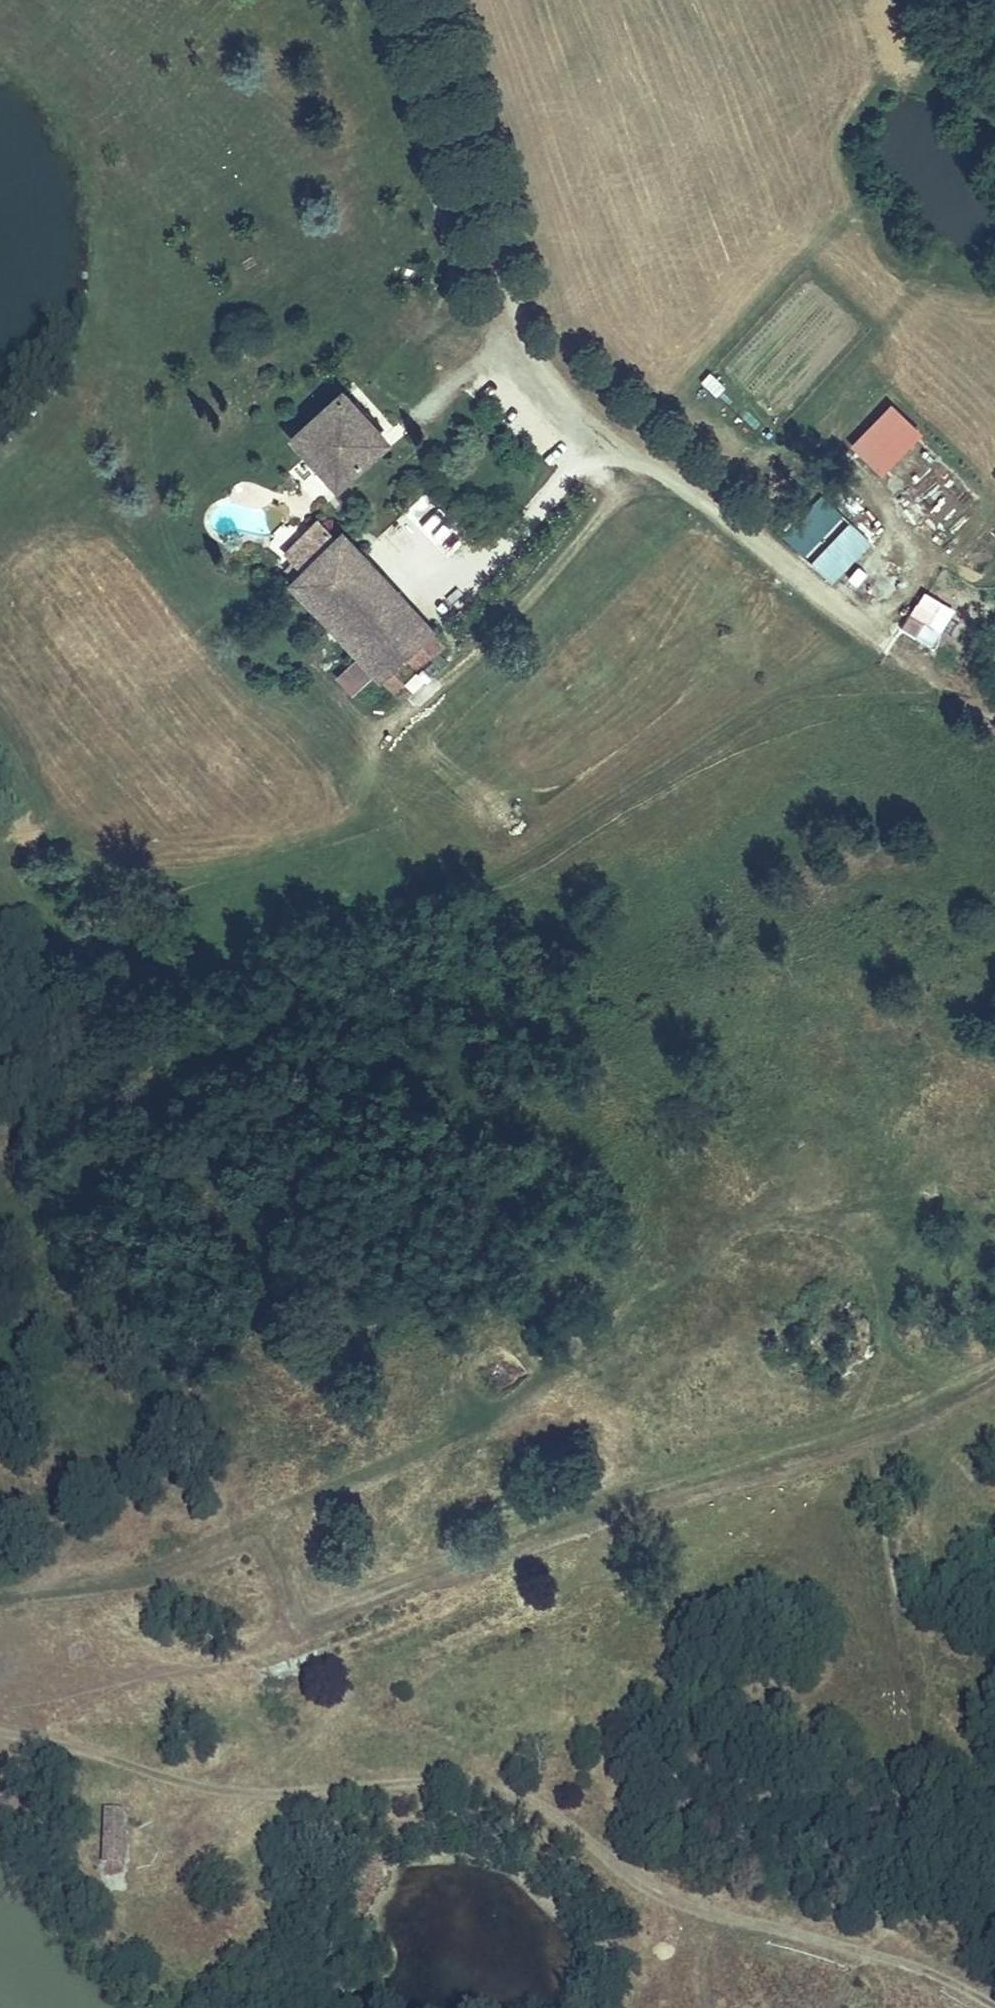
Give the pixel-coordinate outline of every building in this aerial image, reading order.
[(381,428),(338,384),(286,432),(329,476),(381,428)] [(890,402),(848,446),(881,478),(924,435),(890,402)] [(268,541),(279,553),(300,534),(289,521),(268,541)] [(450,641),(346,527),(332,539),(324,530),(299,553),(308,564),(291,579),(394,694),(450,641)] [(928,627),(944,603),(925,590),(908,614),(928,627)] [(126,1815),(106,1814),(103,1867),(123,1868),(126,1815)]
